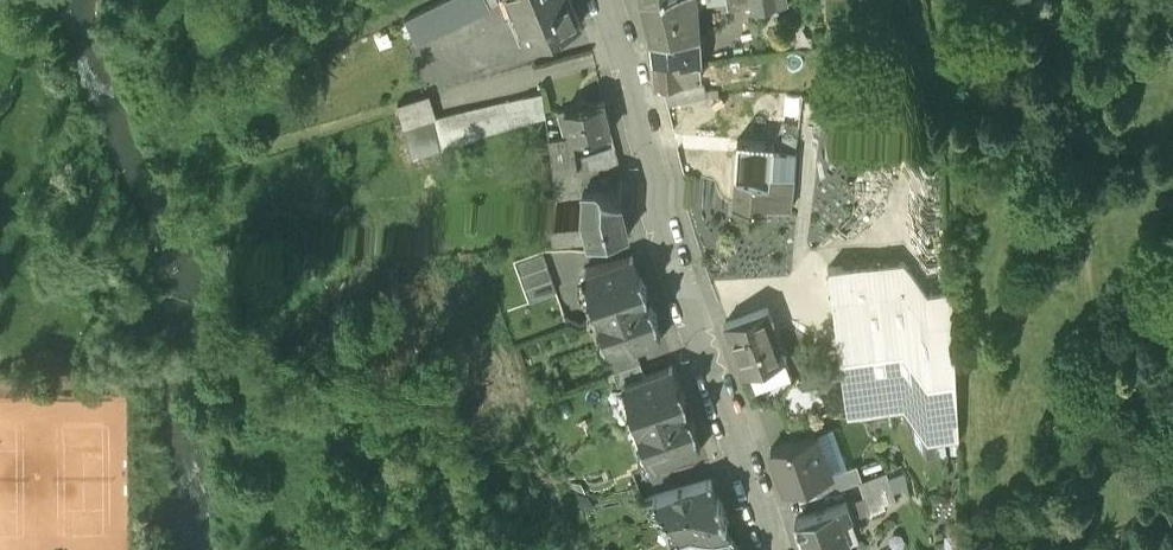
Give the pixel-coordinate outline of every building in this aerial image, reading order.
[(435,16),(443,29),(470,13),(463,0),(461,0),(435,16)] [(542,0),(490,0),(505,24),(544,4),(542,0)] [(505,24),(495,29),(501,44),(503,43),(519,81),(517,82),(524,99),(577,80),(544,4),(505,24)] [(457,25),(467,43),(475,39),(491,30),(482,12),(457,25)] [(638,57),(691,48),(689,29),(678,30),(677,21),(629,25),(638,57)] [(721,47),(733,47),(730,32),(703,36),(704,47),(721,47)] [(414,99),(487,64),(486,61),(476,43),(475,39),(467,43),(402,74),(414,99)] [(476,43),(486,61),(494,57),(484,39),(476,43)] [(695,94),(691,48),(638,57),(647,97),(675,96),(695,94)] [(675,96),(647,97),(649,118),(696,119),(695,94),(675,96)] [(696,119),(649,118),(651,141),(678,139),(698,133),(696,119)] [(702,148),(701,143),(677,144),(681,160),(708,153),(707,147),(702,148)] [(518,154),(527,180),(542,176),(537,151),(518,154)] [(570,199),(606,192),(600,159),(554,168),(557,183),(563,182),(567,200),(570,199)] [(793,208),(797,173),(781,171),(780,177),(785,178),(782,206),(791,207),(793,208)] [(593,230),(616,227),(611,207),(575,220),(570,199),(567,200),(560,202),(559,198),(543,203),(548,236),(593,230)] [(769,205),(768,217),(753,212),(735,211),(732,242),(751,244),(774,246),(774,241),(788,242),(791,207),(782,206),(769,205)] [(596,243),(593,230),(548,236),(551,258),(579,254),(579,252),(592,249),(591,244),(596,243)] [(596,243),(591,244),(592,249),(579,252),(579,254),(584,273),(586,283),(626,274),(618,242),(605,245),(604,241),(596,243)] [(586,283),(584,273),(550,277),(551,289),(587,285),(586,283)] [(952,290),(828,307),(847,451),(958,436),(952,290)] [(539,296),(512,305),(525,345),(553,336),(539,296)] [(629,296),(580,314),(595,356),(644,338),(629,296)] [(644,338),(595,356),(610,397),(633,389),(659,379),(644,338)] [(742,411),(778,398),(766,365),(771,363),(765,347),(721,362),(727,379),(730,378),(742,411)] [(633,389),(610,397),(605,399),(611,413),(638,403),(633,389)] [(642,415),(638,403),(611,413),(615,425),(619,424),(642,415)] [(642,415),(619,424),(634,465),(683,447),(668,406),(642,415)] [(826,451),(810,409),(789,417),(794,432),(775,439),(785,466),(812,456),(826,451)] [(699,489),(683,447),(634,465),(650,507),(699,489)] [(812,456),(785,466),(790,480),(812,472),(817,470),(812,456)] [(827,513),(812,472),(790,480),(768,487),(783,530),(810,520),(827,514),(827,513)] [(855,504),(827,513),(827,514),(810,520),(814,534),(857,519),(860,518),(855,504)] [(860,518),(857,519),(867,549),(876,549),(885,547),(883,542),(894,538),(884,510),(860,518)] [(650,540),(653,549),(721,549),(716,538),(715,538),(707,519),(650,540)] [(858,535),(851,538),(853,544),(860,542),(858,535)] [(845,539),(817,549),(849,549),(845,539)]
